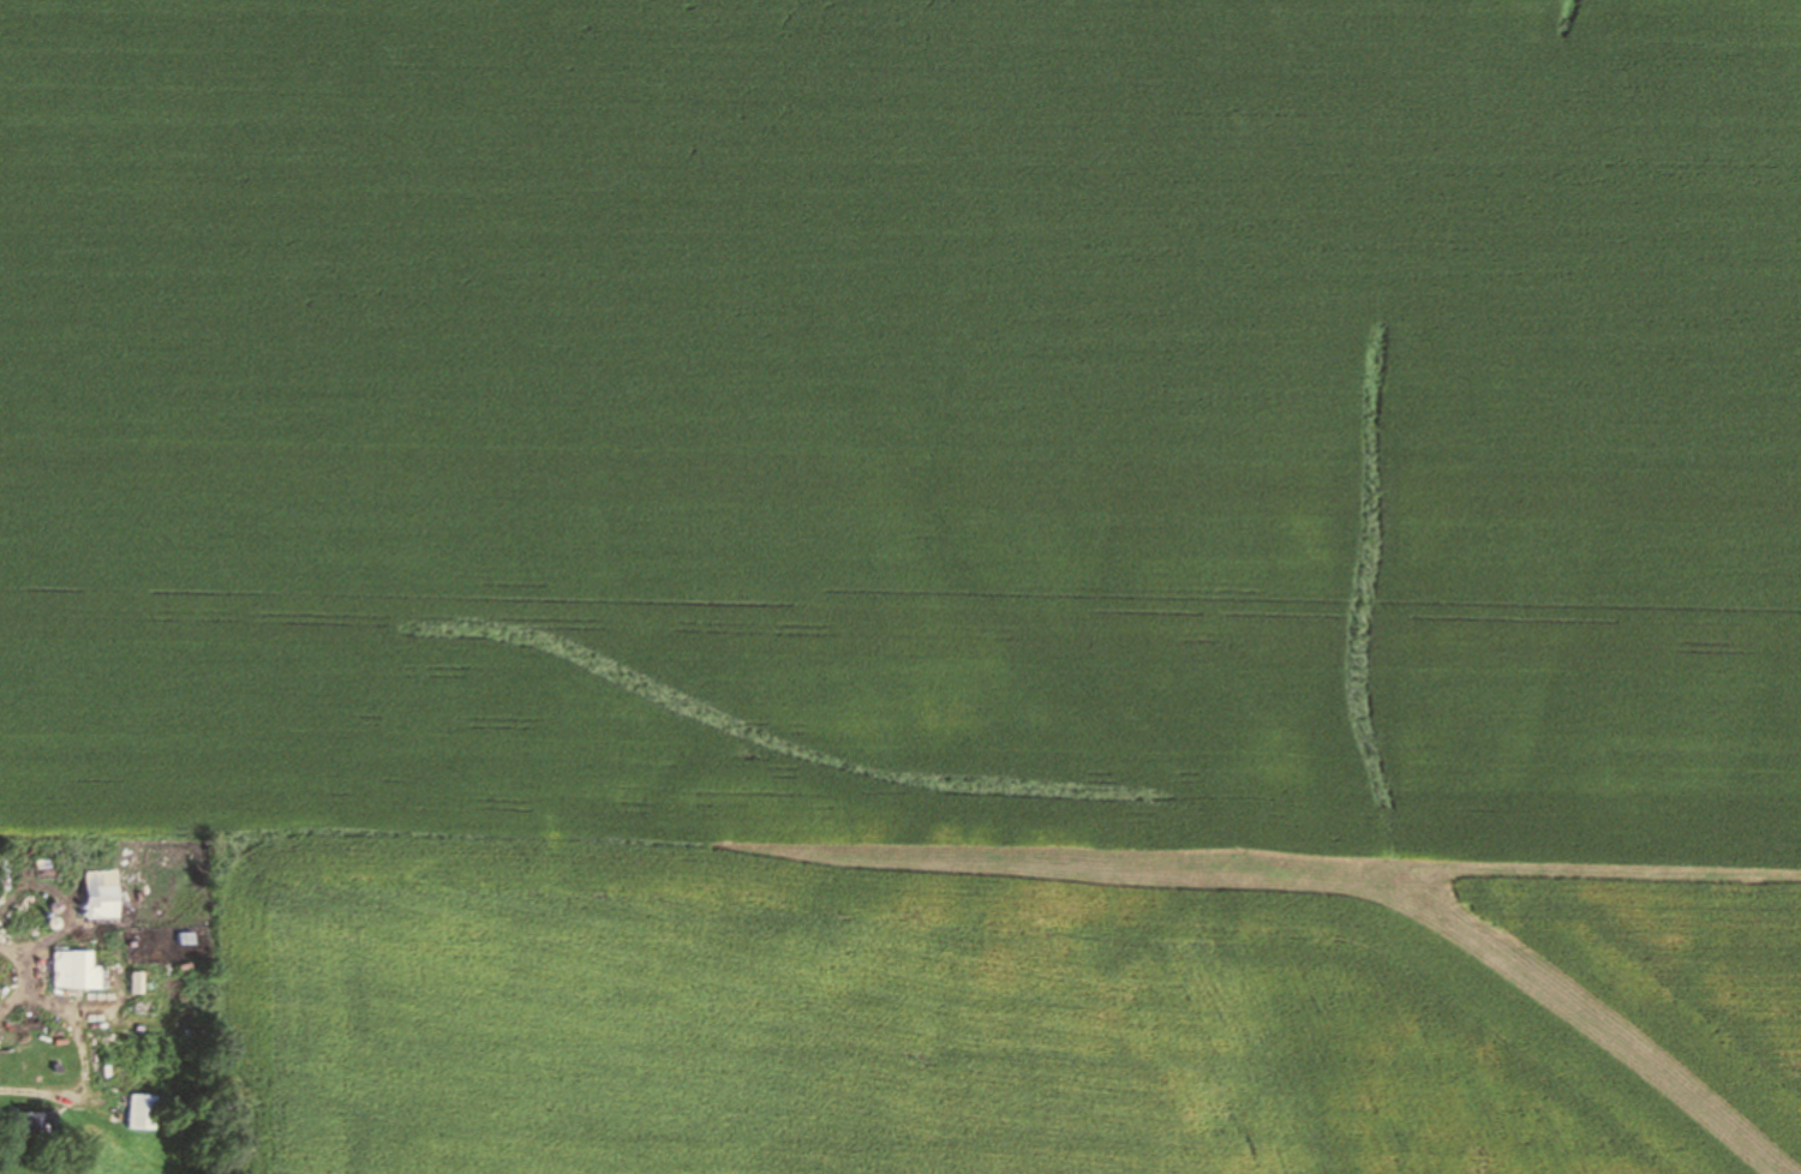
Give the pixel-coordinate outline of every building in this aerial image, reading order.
[(82,885),(83,918),(116,917),(115,904),(134,904),(133,891),(114,891),(114,884),(82,885)] [(95,989),(95,950),(67,950),(67,989),(95,989)] [(164,1130),(164,1095),(125,1095),(125,1130),(164,1130)] [(52,1112),(2,1112),(2,1137),(52,1137),(52,1112)]
